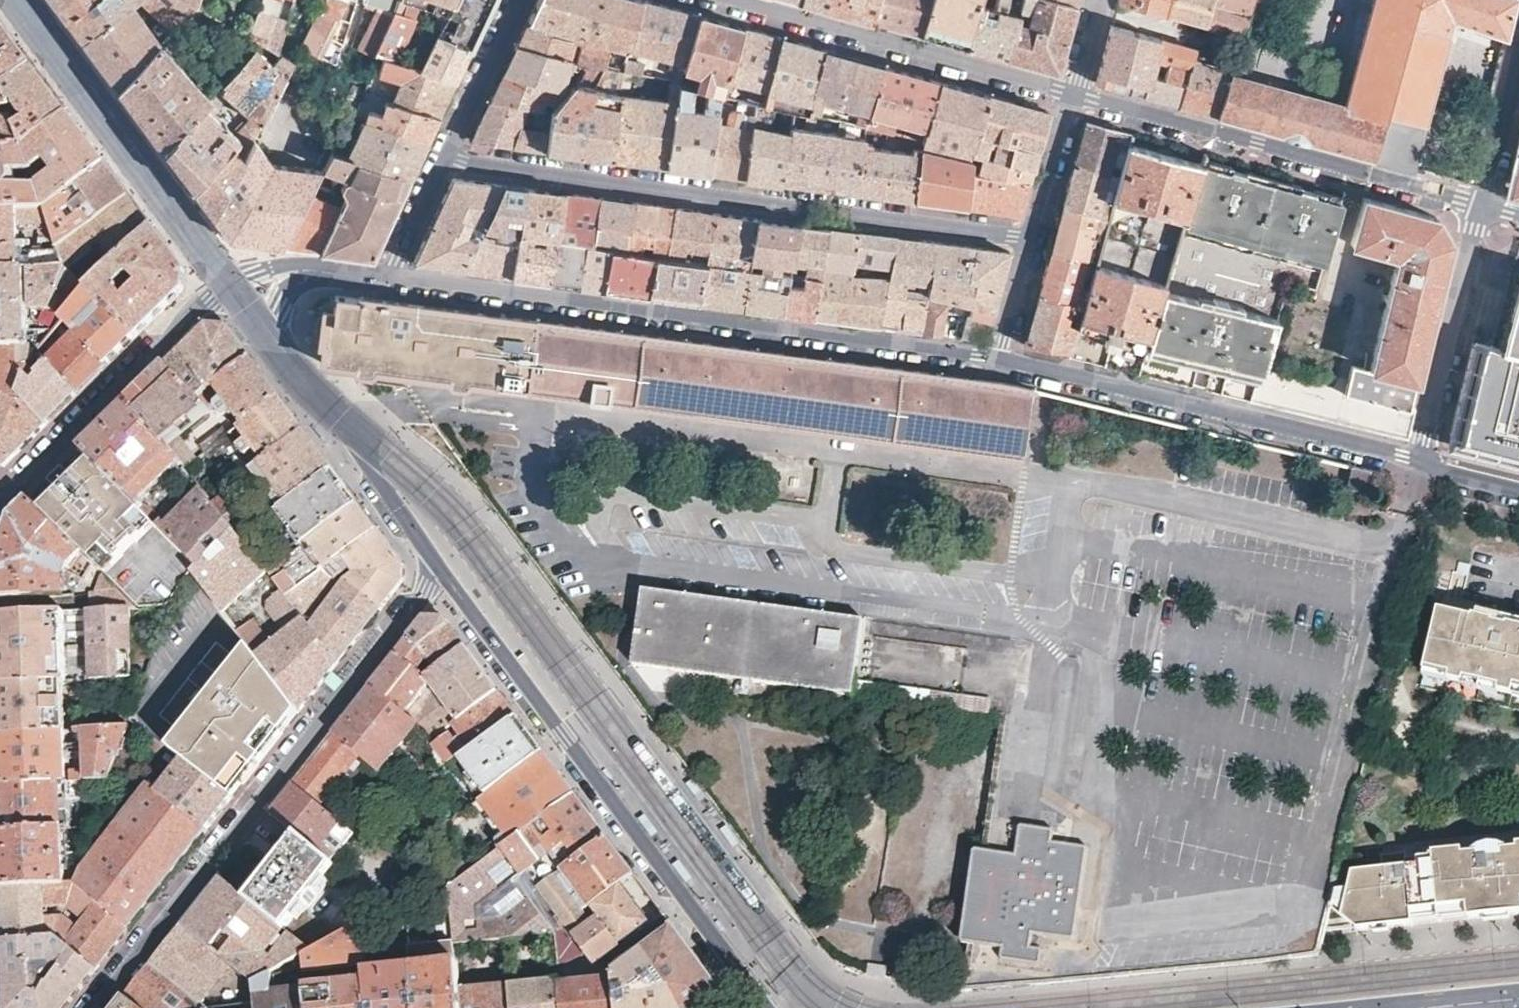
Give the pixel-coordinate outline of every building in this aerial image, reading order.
[(53,2),(81,38),(129,0),(52,0),(53,2)] [(117,87),(163,38),(156,27),(142,3),(141,0),(129,0),(81,38),(97,61),(117,87)] [(169,16),(175,24),(182,17),(197,0),(158,0),(169,16)] [(200,0),(197,0),(182,17),(195,29),(213,9),(203,3),(200,0)] [(203,3),(213,9),(218,12),(222,0),(204,0),(203,3)] [(319,11),(308,32),(301,45),(317,53),(339,9),(343,2),(344,0),(325,0),(319,11)] [(378,6),(367,30),(358,47),(372,54),(393,10),(398,0),(381,0),(378,6)] [(393,10),(402,14),(408,0),(398,0),(393,10)] [(455,1),(448,0),(446,0),(434,23),(442,26),(455,1)] [(455,1),(442,26),(439,32),(471,48),(480,30),(494,0),(455,0),(455,1)] [(528,17),(629,45),(641,0),(536,0),(528,17)] [(652,0),(641,0),(629,45),(636,47),(687,61),(700,13),(669,5),(652,0)] [(799,2),(809,5),(823,8),(825,0),(800,0),(799,2)] [(823,8),(841,13),(870,21),(876,0),(825,0),(823,8)] [(870,21),(893,27),(920,34),(930,0),(876,0),(870,21)] [(920,34),(940,40),(967,48),(978,11),(981,0),(930,0),(920,34)] [(1008,59),(1017,21),(1018,14),(1010,12),(1013,0),(999,0),(996,15),(978,11),(967,48),(986,53),(1008,59)] [(978,11),(996,15),(999,0),(981,0),(978,11)] [(1076,3),(1066,0),(1023,0),(1020,9),(1030,12),(1026,24),(1017,21),(1008,59),(1027,64),(1057,72),(1068,34),(1076,3)] [(1166,13),(1170,0),(1121,0),(1166,13)] [(1166,13),(1207,24),(1214,0),(1170,0),(1166,13)] [(1207,24),(1244,34),(1253,0),(1214,0),(1207,24)] [(1346,101),(1235,69),(1218,113),(1233,117),(1267,126),(1296,133),(1376,155),(1418,0),(1373,0),(1346,101)] [(1244,34),(1238,58),(1249,62),(1265,0),(1253,0),(1244,34)] [(1376,155),(1396,161),(1413,166),(1417,149),(1453,19),(1506,33),(1514,0),(1418,0),(1376,155)] [(393,10),(372,54),(377,56),(383,58),(393,61),(416,17),(402,14),(393,10)] [(722,19),(700,13),(687,61),(681,82),(708,89),(712,78),(727,82),(728,78),(742,25),(722,19)] [(163,38),(175,24),(169,16),(156,27),(163,38)] [(629,45),(528,17),(522,29),(516,41),(560,53),(570,55),(586,60),(587,58),(593,60),(622,68),(625,58),(629,45)] [(250,34),(229,19),(207,44),(228,76),(256,44),(260,39),(250,34)] [(34,66),(4,25),(0,20),(0,54),(5,61),(0,63),(0,88),(5,88),(34,66)] [(420,69),(439,32),(442,26),(434,23),(430,21),(408,66),(420,69)] [(1197,47),(1113,24),(1106,49),(1100,71),(1149,85),(1152,74),(1156,59),(1172,63),(1192,69),(1197,47)] [(764,31),(742,25),(728,78),(759,87),(766,88),(780,35),(764,31)] [(439,32),(420,69),(456,79),(464,62),(471,48),(439,32)] [(803,41),(780,35),(766,88),(811,101),(825,48),(803,41)] [(208,99),(163,38),(117,87),(140,118),(162,148),(202,105),(208,99)] [(509,55),(502,70),(560,83),(570,55),(560,53),(516,41),(509,55)] [(256,44),(228,76),(219,87),(227,94),(246,110),(261,123),(287,74),(287,72),(256,44)] [(636,47),(629,45),(625,58),(633,61),(636,47)] [(1238,58),(1197,47),(1192,69),(1182,104),(1196,108),(1218,113),(1235,69),(1238,58)] [(850,54),(825,48),(811,101),(821,103),(824,94),(861,103),(858,114),(868,116),(882,63),(850,54)] [(376,72),(398,83),(390,100),(439,114),(447,98),(456,79),(420,69),(408,66),(393,61),(383,58),(376,72)] [(589,83),(593,60),(587,58),(586,60),(583,65),(581,69),(577,72),(574,75),(571,78),(569,80),(567,82),(565,84),(560,93),(556,100),(554,104),(552,106),(551,110),(545,148),(559,150),(580,153),(589,83)] [(645,63),(633,61),(625,58),(622,68),(630,70),(643,73),(645,63)] [(293,61),(287,72),(287,74),(305,84),(313,69),(294,60),(293,61)] [(622,68),(593,60),(589,83),(619,89),(622,68)] [(882,63),(868,116),(868,119),(873,119),(874,113),(928,127),(941,79),(910,71),(882,63)] [(1182,104),(1192,69),(1172,63),(1167,78),(1152,74),(1149,85),(1100,71),(1097,82),(1152,96),(1182,104)] [(34,66),(5,88),(11,106),(19,102),(19,106),(20,110),(23,115),(26,118),(30,119),(19,126),(26,146),(70,114),(52,89),(34,66)] [(630,70),(622,68),(619,89),(628,91),(630,70)] [(496,82),(489,97),(551,110),(552,106),(554,104),(556,100),(560,93),(565,84),(560,83),(502,70),(496,82)] [(671,80),(648,75),(646,83),(670,89),(671,80)] [(961,85),(941,79),(928,127),(925,138),(976,151),(989,92),(961,85)] [(678,100),(681,82),(671,80),(670,89),(667,98),(678,100)] [(592,154),(610,157),(619,89),(589,83),(580,153),(592,154)] [(350,84),(340,102),(352,109),(362,90),(350,84)] [(219,87),(208,99),(202,105),(210,113),(227,94),(219,87)] [(759,87),(757,96),(763,99),(766,88),(759,87)] [(0,88),(0,147),(26,146),(19,126),(16,119),(5,119),(3,107),(11,106),(5,88),(0,88)] [(757,96),(725,88),(724,94),(729,94),(743,98),(754,102),(762,104),(763,99),(757,96)] [(766,88),(763,99),(762,104),(792,112),(807,116),(811,101),(766,88)] [(628,91),(619,89),(610,157),(634,160),(666,164),(676,105),(678,100),(667,98),(628,91)] [(1015,99),(989,92),(976,151),(987,154),(1032,164),(1040,135),(1048,108),(1015,99)] [(729,94),(724,94),(720,93),(718,103),(728,104),(728,103),(729,94)] [(743,98),(729,94),(728,103),(742,104),(743,98)] [(824,94),(821,103),(858,114),(861,103),(824,94)] [(507,143),(545,148),(551,110),(489,97),(481,113),(469,137),(507,143)] [(743,98),(742,104),(738,124),(752,126),(754,111),(754,102),(743,98)] [(434,125),(439,114),(390,100),(379,121),(428,137),(434,125)] [(811,101),(807,116),(817,116),(821,103),(811,101)] [(792,112),(762,104),(754,102),(754,111),(783,118),(792,119),(792,112)] [(725,122),(716,121),(709,170),(727,172),(745,175),(752,126),(738,124),(742,104),(728,103),(728,104),(725,122)] [(210,113),(202,105),(162,148),(175,165),(192,187),(227,145),(236,136),(229,130),(210,113)] [(681,166),(709,170),(716,121),(717,110),(676,105),(666,164),(681,166)] [(236,136),(227,145),(242,162),(254,137),(261,123),(246,110),(229,130),(236,136)] [(868,119),(866,126),(901,134),(898,142),(923,147),(925,138),(928,127),(874,113),(873,119),(868,119)] [(38,177),(41,186),(48,207),(106,163),(88,138),(70,114),(26,146),(26,159),(30,159),(35,169),(55,154),(56,162),(54,164),(58,171),(46,179),(42,174),(38,177)] [(868,116),(858,114),(856,123),(866,126),(868,119),(868,116)] [(420,153),(428,137),(379,121),(366,118),(348,155),(410,173),(420,153)] [(783,118),(781,130),(789,131),(790,125),(792,119),(783,118)] [(1108,125),(1087,119),(1080,142),(1074,161),(1120,175),(1132,131),(1108,125)] [(790,125),(789,131),(783,180),(803,182),(829,186),(835,131),(790,125)] [(764,177),(783,180),(789,131),(781,130),(752,126),(745,175),(764,177)] [(842,188),(858,190),(864,144),(865,135),(835,131),(829,186),(842,188)] [(1090,277),(1082,306),(1069,350),(1068,355),(1098,362),(1138,372),(1208,152),(1169,141),(1132,131),(1120,175),(1107,217),(1104,231),(1099,245),(1095,262),(1090,277)] [(297,159),(254,137),(242,162),(214,217),(220,225),(227,235),(257,239),(283,242),(309,192),(316,180),(323,167),(299,155),(297,159)] [(888,194),(914,197),(922,152),(864,144),(858,190),(888,194)] [(201,199),(214,217),(242,162),(227,145),(192,187),(201,199)] [(48,207),(41,186),(20,186),(8,170),(35,170),(35,169),(30,159),(26,159),(26,146),(0,147),(0,210),(48,207)] [(922,148),(922,152),(914,197),(935,200),(966,204),(972,169),(974,160),(923,147),(922,148)] [(331,150),(323,167),(316,180),(334,189),(327,201),(340,208),(319,248),(339,250),(371,254),(383,229),(389,218),(410,173),(348,155),(331,150)] [(1233,159),(1208,152),(1138,372),(1249,398),(1255,377),(1258,377),(1260,371),(1262,371),(1289,280),(1316,289),(1344,190),(1308,180),(1233,159)] [(1027,184),(1032,164),(987,154),(983,172),(972,169),(966,204),(986,207),(1020,212),(1027,184)] [(1513,178),(1510,193),(1518,195),(1518,154),(1513,178)] [(1069,182),(1063,204),(1107,217),(1120,175),(1074,161),(1069,182)] [(106,163),(48,207),(58,241),(60,246),(131,196),(120,182),(106,163)] [(501,181),(452,174),(430,218),(410,259),(434,263),(447,265),(461,267),(480,225),(485,217),(501,181)] [(512,182),(501,181),(485,217),(508,220),(506,229),(480,225),(461,267),(482,270),(510,273),(517,231),(524,187),(511,185),(512,182)] [(543,187),(525,184),(517,231),(555,237),(564,190),(543,187)] [(577,192),(564,190),(555,237),(584,241),(590,242),(600,194),(577,192)] [(301,245),(319,248),(340,208),(327,201),(309,192),(283,242),(301,245)] [(615,196),(600,194),(590,242),(609,245),(622,246),(632,199),(615,196)] [(131,196),(60,246),(61,249),(66,267),(70,267),(94,248),(95,241),(100,237),(116,259),(152,225),(144,213),(131,196)] [(1339,389),(1262,371),(1260,371),(1258,377),(1255,377),(1249,398),(1336,419),(1407,436),(1415,404),(1408,403),(1427,332),(1432,311),(1451,236),(1438,216),(1364,196),(1351,243),(1397,256),(1366,367),(1347,362),(1339,389)] [(632,199),(622,246),(655,251),(664,253),(673,204),(653,201),(632,199)] [(691,206),(673,204),(664,253),(704,258),(713,209),(691,206)] [(1083,258),(1088,242),(1093,227),(1104,231),(1107,217),(1063,204),(1058,223),(1051,249),(1083,258)] [(0,210),(0,271),(25,269),(31,269),(66,267),(61,249),(22,251),(20,225),(40,224),(42,242),(58,241),(48,207),(0,210)] [(704,258),(748,264),(749,255),(756,215),(734,212),(713,209),(704,258)] [(764,217),(756,215),(749,255),(757,256),(790,262),(791,259),(798,221),(780,219),(764,217)] [(811,223),(798,221),(791,259),(805,262),(803,272),(819,274),(821,264),(828,225),(811,223)] [(185,269),(168,246),(152,225),(116,259),(88,286),(136,336),(160,312),(183,290),(185,269)] [(828,225),(821,264),(850,268),(852,255),(858,230),(845,228),(828,225)] [(877,232),(858,230),(852,255),(862,257),(890,263),(897,235),(877,232)] [(539,278),(547,279),(555,237),(517,231),(510,273),(527,276),(539,278)] [(916,237),(897,235),(888,273),(906,276),(929,279),(931,271),(937,240),(916,237)] [(584,241),(555,237),(547,279),(560,280),(577,283),(584,241)] [(973,245),(937,240),(931,271),(999,286),(1004,266),(1009,250),(976,246),(973,245)] [(590,242),(584,241),(577,283),(586,284),(604,287),(609,245),(590,242)] [(1099,245),(1088,242),(1083,258),(1095,262),(1099,245)] [(609,245),(604,287),(625,289),(648,292),(655,251),(622,246),(609,245)] [(1044,270),(1038,294),(1082,306),(1090,277),(1078,272),(1083,258),(1051,249),(1044,270)] [(664,253),(655,251),(648,292),(674,295),(698,299),(704,258),(664,253)] [(757,256),(749,255),(748,264),(756,265),(757,256)] [(704,258),(698,299),(716,302),(742,305),(748,264),(704,258)] [(761,308),(781,311),(787,278),(789,270),(756,265),(748,264),(742,305),(761,308)] [(821,264),(819,274),(811,315),(835,318),(877,325),(888,273),(850,268),(821,264)] [(67,314),(88,286),(70,267),(66,267),(31,269),(32,308),(56,307),(67,314)] [(0,271),(0,345),(29,343),(25,269),(0,271)] [(925,298),(923,306),(990,317),(994,302),(999,286),(931,271),(929,279),(928,285),(925,298)] [(811,315),(819,274),(803,272),(801,281),(787,278),(781,311),(797,313),(811,315)] [(906,276),(888,273),(877,325),(890,326),(917,330),(923,306),(925,298),(917,297),(902,294),(906,276)] [(919,283),(917,297),(925,298),(928,285),(919,283)] [(1474,336),(1467,364),(1495,370),(1487,402),(1518,410),(1518,285),(1504,344),(1474,336)] [(122,349),(136,336),(88,286),(67,314),(63,319),(75,332),(107,364),(122,349)] [(334,291),(333,293),(331,310),(322,308),(321,325),(320,342),(326,343),(321,361),(431,376),(1025,456),(1034,388),(1016,384),(922,371),(645,333),(622,330),(451,306),(360,293),(358,296),(334,291)] [(1047,346),(1069,350),(1082,306),(1038,294),(1031,317),(1023,343),(1047,346)] [(990,317),(923,306),(917,330),(951,335),(984,339),(986,331),(990,317)] [(166,362),(198,394),(251,355),(238,338),(227,324),(207,323),(186,343),(166,362)] [(47,360),(79,392),(93,379),(107,364),(75,332),(47,360)] [(27,375),(33,358),(37,349),(39,343),(29,343),(0,345),(0,394),(20,393),(27,375)] [(41,345),(37,349),(42,354),(46,350),(41,345)] [(19,395),(48,424),(62,409),(79,392),(47,360),(42,354),(37,349),(33,358),(43,368),(36,374),(38,377),(33,382),(27,375),(20,393),(19,395)] [(227,413),(237,428),(281,396),(266,376),(251,355),(198,394),(212,408),(218,407),(222,414),(227,413)] [(126,401),(168,445),(183,433),(173,423),(176,418),(168,410),(174,403),(193,424),(212,408),(198,394),(166,362),(146,382),(126,401)] [(1467,364),(1459,395),(1487,402),(1495,370),(1467,364)] [(48,424),(19,395),(20,393),(0,394),(0,462),(6,465),(27,444),(48,424)] [(1487,402),(1459,395),(1454,418),(1447,445),(1487,455),(1518,462),(1518,410),(1487,402)] [(281,396),(237,428),(231,432),(227,435),(233,443),(236,441),(254,467),(307,430),(291,410),(281,396)] [(184,461),(168,445),(126,401),(101,425),(80,445),(91,457),(128,493),(159,524),(200,564),(234,526),(211,497),(187,466),(183,470),(200,490),(169,520),(146,499),(145,495),(178,462),(181,465),(184,461)] [(227,435),(231,432),(226,425),(200,444),(205,451),(210,448),(227,435)] [(307,430),(254,467),(253,468),(283,508),(335,468),(317,444),(307,430)] [(196,458),(202,453),(185,431),(183,433),(168,445),(184,461),(187,464),(196,458)] [(227,435),(210,448),(216,456),(233,443),(227,435)] [(73,475),(138,539),(141,542),(159,524),(128,493),(91,457),(73,475)] [(196,458),(187,464),(187,465),(187,466),(211,497),(221,490),(196,458)] [(59,489),(73,475),(61,463),(55,469),(47,477),(59,489)] [(1366,468),(1347,464),(1343,484),(1361,489),(1366,468)] [(335,468),(283,508),(281,509),(304,539),(292,548),(297,554),(309,545),(362,505),(346,483),(335,468)] [(105,569),(106,570),(121,556),(138,539),(73,475),(59,489),(41,506),(72,537),(82,547),(94,559),(105,569)] [(41,506),(29,495),(19,504),(10,514),(0,538),(0,595),(64,591),(63,581),(64,576),(64,574),(65,571),(67,567),(68,564),(73,557),(82,547),(72,537),(41,506)] [(362,505),(309,545),(326,568),(328,567),(380,528),(370,515),(362,505)] [(275,574),(273,572),(266,563),(244,537),(234,526),(200,564),(194,571),(227,612),(266,575),(270,579),(275,574)] [(380,528),(328,567),(338,574),(351,563),(358,572),(351,578),(384,606),(396,591),(404,582),(405,562),(391,544),(380,528)] [(288,561),(273,572),(275,574),(287,588),(307,613),(334,581),(339,586),(315,615),(312,613),(309,617),(319,631),(340,662),(347,654),(362,634),(384,606),(351,578),(345,584),(338,574),(328,567),(326,568),(309,545),(297,554),(288,561)] [(266,563),(273,572),(288,561),(281,552),(266,563)] [(121,556),(106,570),(109,573),(123,558),(121,556)] [(1465,563),(1454,561),(1451,572),(1463,575),(1465,563)] [(132,603),(139,603),(138,601),(109,573),(106,570),(105,569),(96,587),(92,585),(92,590),(91,605),(132,603)] [(323,684),(340,662),(319,631),(309,617),(307,613),(287,588),(274,600),(274,610),(291,628),(277,640),(256,618),(242,631),(251,643),(302,711),(323,684)] [(639,588),(638,596),(652,598),(654,590),(639,588)] [(652,598),(638,596),(627,668),(847,700),(859,621),(654,590),(652,598)] [(90,605),(93,677),(133,676),(132,603),(91,605),(90,605)] [(63,678),(75,678),(74,672),(66,672),(64,606),(0,609),(0,680),(63,678)] [(1469,615),(1468,617),(1443,611),(1434,609),(1419,675),(1518,696),(1518,626),(1469,615)] [(398,652),(417,669),(452,625),(446,617),(427,617),(412,635),(398,652)] [(431,683),(466,643),(458,632),(452,625),(417,669),(431,683)] [(198,770),(233,797),(261,762),(286,732),(302,711),(251,643),(238,659),(218,642),(162,714),(182,730),(169,746),(182,756),(198,770)] [(456,724),(500,690),(484,668),(466,643),(431,683),(428,687),(435,686),(445,703),(418,723),(432,734),(436,738),(444,732),(456,724)] [(385,669),(372,685),(405,712),(428,687),(431,683),(417,669),(398,652),(385,669)] [(0,680),(0,729),(64,726),(63,678),(0,680)] [(405,712),(372,685),(352,710),(335,733),(371,763),(380,770),(418,723),(405,712)] [(436,738),(432,734),(437,773),(460,756),(518,713),(509,701),(500,690),(456,724),(469,742),(457,750),(444,732),(436,738)] [(486,792),(545,750),(544,749),(528,728),(518,713),(460,756),(486,792)] [(132,722),(130,722),(64,726),(0,729),(0,782),(64,780),(111,778),(113,778),(116,769),(120,757),(132,722)] [(371,763),(335,733),(305,771),(297,780),(322,802),(336,785),(347,794),(371,763)] [(153,746),(154,748),(162,754),(168,746),(159,738),(153,746)] [(491,854),(575,792),(556,765),(545,750),(486,792),(480,797),(506,833),(485,847),(491,854)] [(158,787),(209,828),(225,808),(233,797),(198,770),(182,756),(158,787)] [(142,774),(120,757),(116,769),(139,788),(145,793),(153,783),(142,774)] [(692,779),(686,783),(700,801),(705,796),(692,779)] [(64,780),(0,782),(0,827),(64,824),(64,780)] [(322,802),(297,780),(281,800),(271,813),(297,834),(298,834),(300,832),(333,860),(334,858),(357,830),(356,830),(322,802)] [(115,947),(121,939),(171,876),(192,863),(209,828),(158,787),(153,783),(145,793),(139,788),(80,867),(74,882),(66,904),(83,917),(78,922),(64,910),(54,936),(97,970),(115,947)] [(471,869),(450,884),(455,927),(456,943),(506,938),(555,933),(530,898),(526,896),(502,915),(480,917),(479,906),(528,870),(590,955),(596,963),(663,912),(660,908),(650,894),(639,879),(590,812),(575,792),(491,854),(471,869)] [(646,814),(641,818),(653,836),(659,832),(646,814)] [(0,827),(0,869),(1,886),(66,883),(65,853),(70,853),(70,847),(65,847),(65,842),(68,842),(67,836),(65,836),(64,824),(0,827)] [(726,824),(720,829),(734,847),(740,843),(726,824)] [(1088,846),(1051,841),(1052,828),(1017,824),(1013,855),(971,849),(957,944),(1001,950),(1000,961),(1042,967),(1044,949),(1033,947),(1035,936),(1076,942),(1088,846)] [(295,931),(316,949),(328,942),(341,935),(308,908),(335,873),(331,870),(338,861),(334,858),(333,860),(300,832),(298,834),(297,834),(248,895),(287,926),(288,925),(295,931)] [(1511,853),(1518,852),(1518,842),(1511,842),(1511,853)] [(1335,870),(1324,915),(1339,929),(1368,925),(1383,924),(1411,922),(1409,909),(1464,905),(1464,918),(1481,916),(1508,914),(1518,913),(1517,900),(1518,900),(1518,852),(1511,853),(1504,854),(1502,852),(1500,851),(1495,849),(1491,847),(1486,847),(1482,847),(1478,847),(1474,849),(1470,851),(1467,853),(1464,857),(1454,859),(1426,861),(1397,864),(1373,867),(1335,870)] [(1425,851),(1426,861),(1454,859),(1453,848),(1425,851)] [(1373,859),(1373,867),(1397,864),(1396,857),(1373,859)] [(448,870),(449,877),(450,884),(471,869),(463,858),(448,870)] [(680,860),(675,865),(688,883),(694,878),(680,860)] [(573,967),(590,955),(528,870),(479,906),(480,917),(502,915),(526,896),(530,898),(555,933),(573,967)] [(248,895),(222,874),(201,901),(183,924),(254,982),(256,981),(273,972),(284,966),(273,958),(266,952),(287,926),(248,895)] [(450,884),(449,877),(428,888),(432,942),(440,941),(440,929),(455,927),(450,884)] [(64,910),(66,904),(74,882),(66,883),(1,886),(2,907),(3,939),(54,936),(64,910)] [(406,900),(413,968),(416,1001),(416,1007),(464,1007),(462,988),(456,943),(455,927),(440,929),(440,941),(432,942),(425,942),(425,932),(421,932),(421,907),(425,907),(424,890),(406,900)] [(1409,909),(1411,922),(1464,918),(1464,905),(1409,909)] [(1508,914),(1481,916),(1482,922),(1508,919),(1508,914)] [(328,942),(316,949),(306,954),(307,968),(308,972),(369,966),(365,922),(341,935),(328,942)] [(166,946),(152,963),(207,1007),(254,982),(183,924),(166,946)] [(1383,924),(1368,925),(1368,932),(1383,931),(1383,924)] [(639,950),(683,1007),(703,1007),(705,1006),(723,994),(696,957),(673,925),(639,950)] [(295,931),(273,958),(284,966),(289,963),(306,954),(316,949),(295,931)] [(5,1007),(67,1007),(74,999),(97,970),(54,936),(3,939),(4,974),(5,1007)] [(617,1007),(683,1007),(639,950),(612,970),(613,978),(617,1007)] [(307,968),(306,954),(289,963),(289,972),(307,968)] [(152,963),(138,982),(116,1007),(207,1007),(152,963)] [(411,1003),(416,1001),(413,968),(369,973),(368,973),(369,983),(371,1007),(411,1007),(411,1003)] [(258,1007),(311,1007),(309,988),(275,992),(273,972),(256,981),(258,1007)] [(512,983),(514,1007),(563,1007),(561,983),(560,978),(512,983)] [(563,1007),(617,1007),(613,978),(561,983),(563,1007)] [(207,1007),(258,1007),(256,981),(254,982),(207,1007)] [(369,983),(309,988),(311,1007),(371,1007),(369,983)] [(462,988),(464,1007),(514,1007),(512,983),(462,988)]
